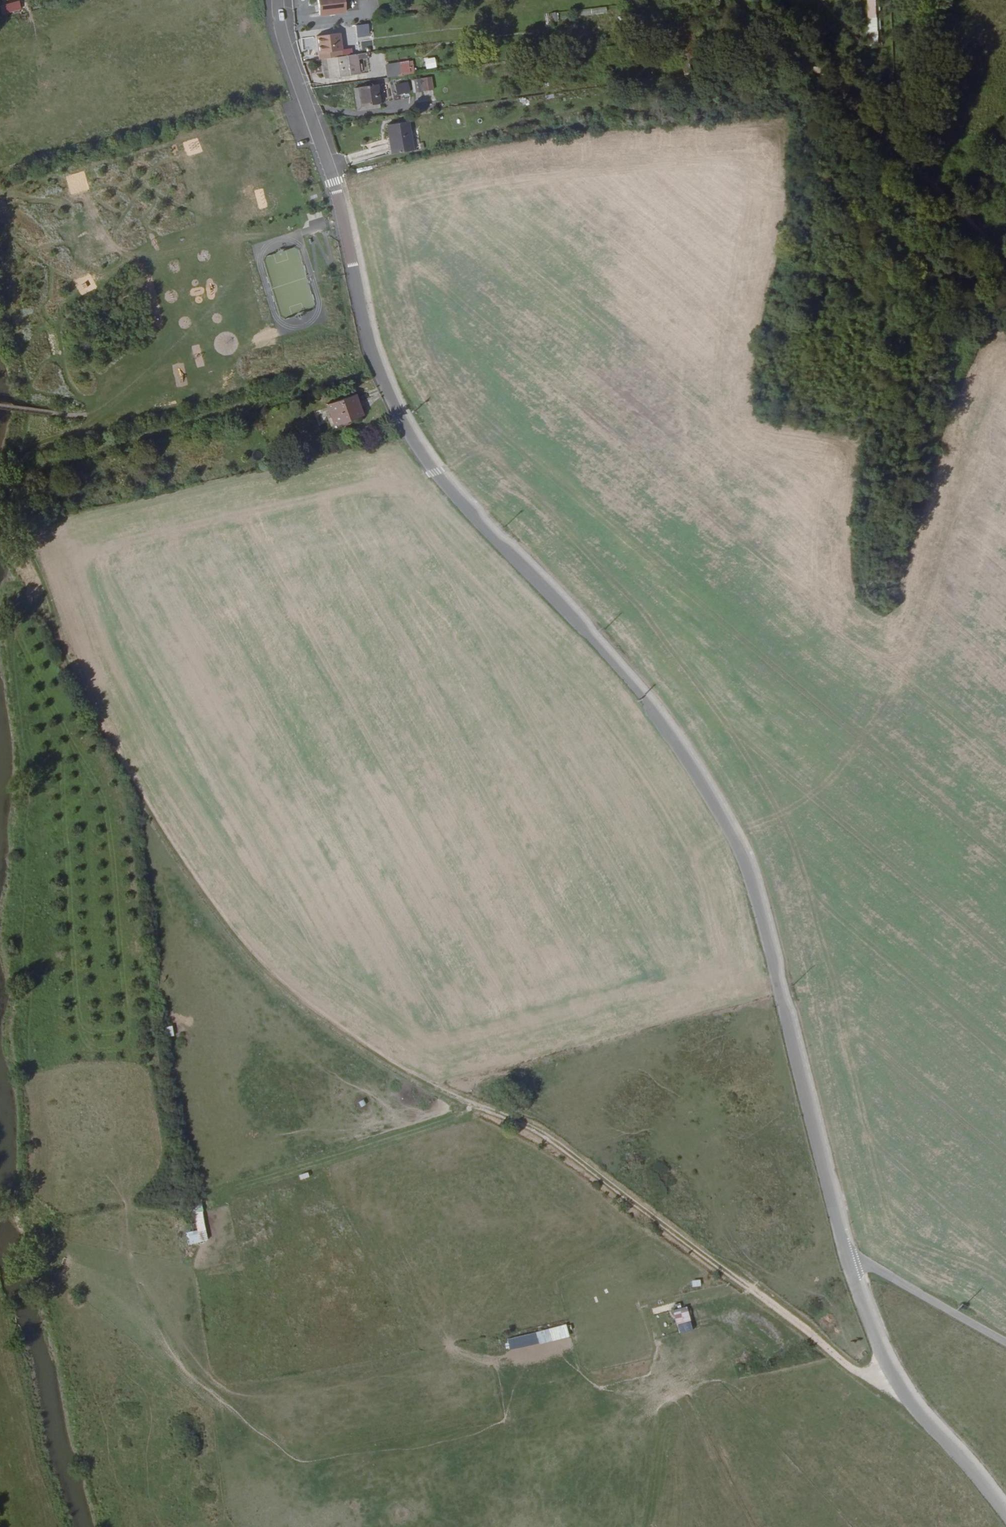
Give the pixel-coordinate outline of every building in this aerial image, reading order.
[(346,0),(319,0),(321,14),(347,12),(346,0)] [(14,3),(0,7),(0,15),(17,10),(14,3)] [(370,32),(369,22),(356,24),(357,34),(370,32)] [(326,58),(327,58),(344,56),(340,33),(317,37),(319,55),(321,55),(321,59),(322,59),(326,58)] [(373,62),(382,62),(381,53),(372,54),(373,62)] [(327,58),(326,58),(328,79),(359,75),(356,55),(344,56),(327,58)] [(424,69),(435,67),(433,57),(422,59),(424,69)] [(400,63),(386,64),(388,77),(401,76),(400,63)] [(415,81),(417,93),(436,91),(435,79),(415,81)] [(411,83),(398,85),(399,95),(412,93),(411,83)] [(379,84),(354,87),(357,109),(378,106),(378,105),(381,104),(379,84)] [(407,127),(386,129),(389,159),(410,157),(407,127)] [(363,417),(358,395),(328,404),(335,425),(363,417)] [(169,1026),(162,1028),(165,1038),(172,1036),(169,1026)] [(190,1231),(186,1232),(188,1244),(205,1242),(200,1205),(187,1206),(190,1231)] [(673,1319),(677,1334),(692,1331),(687,1309),(703,1305),(700,1296),(676,1301),(678,1309),(666,1312),(668,1320),(673,1319)] [(551,1341),(567,1337),(565,1329),(548,1333),(551,1341)]
